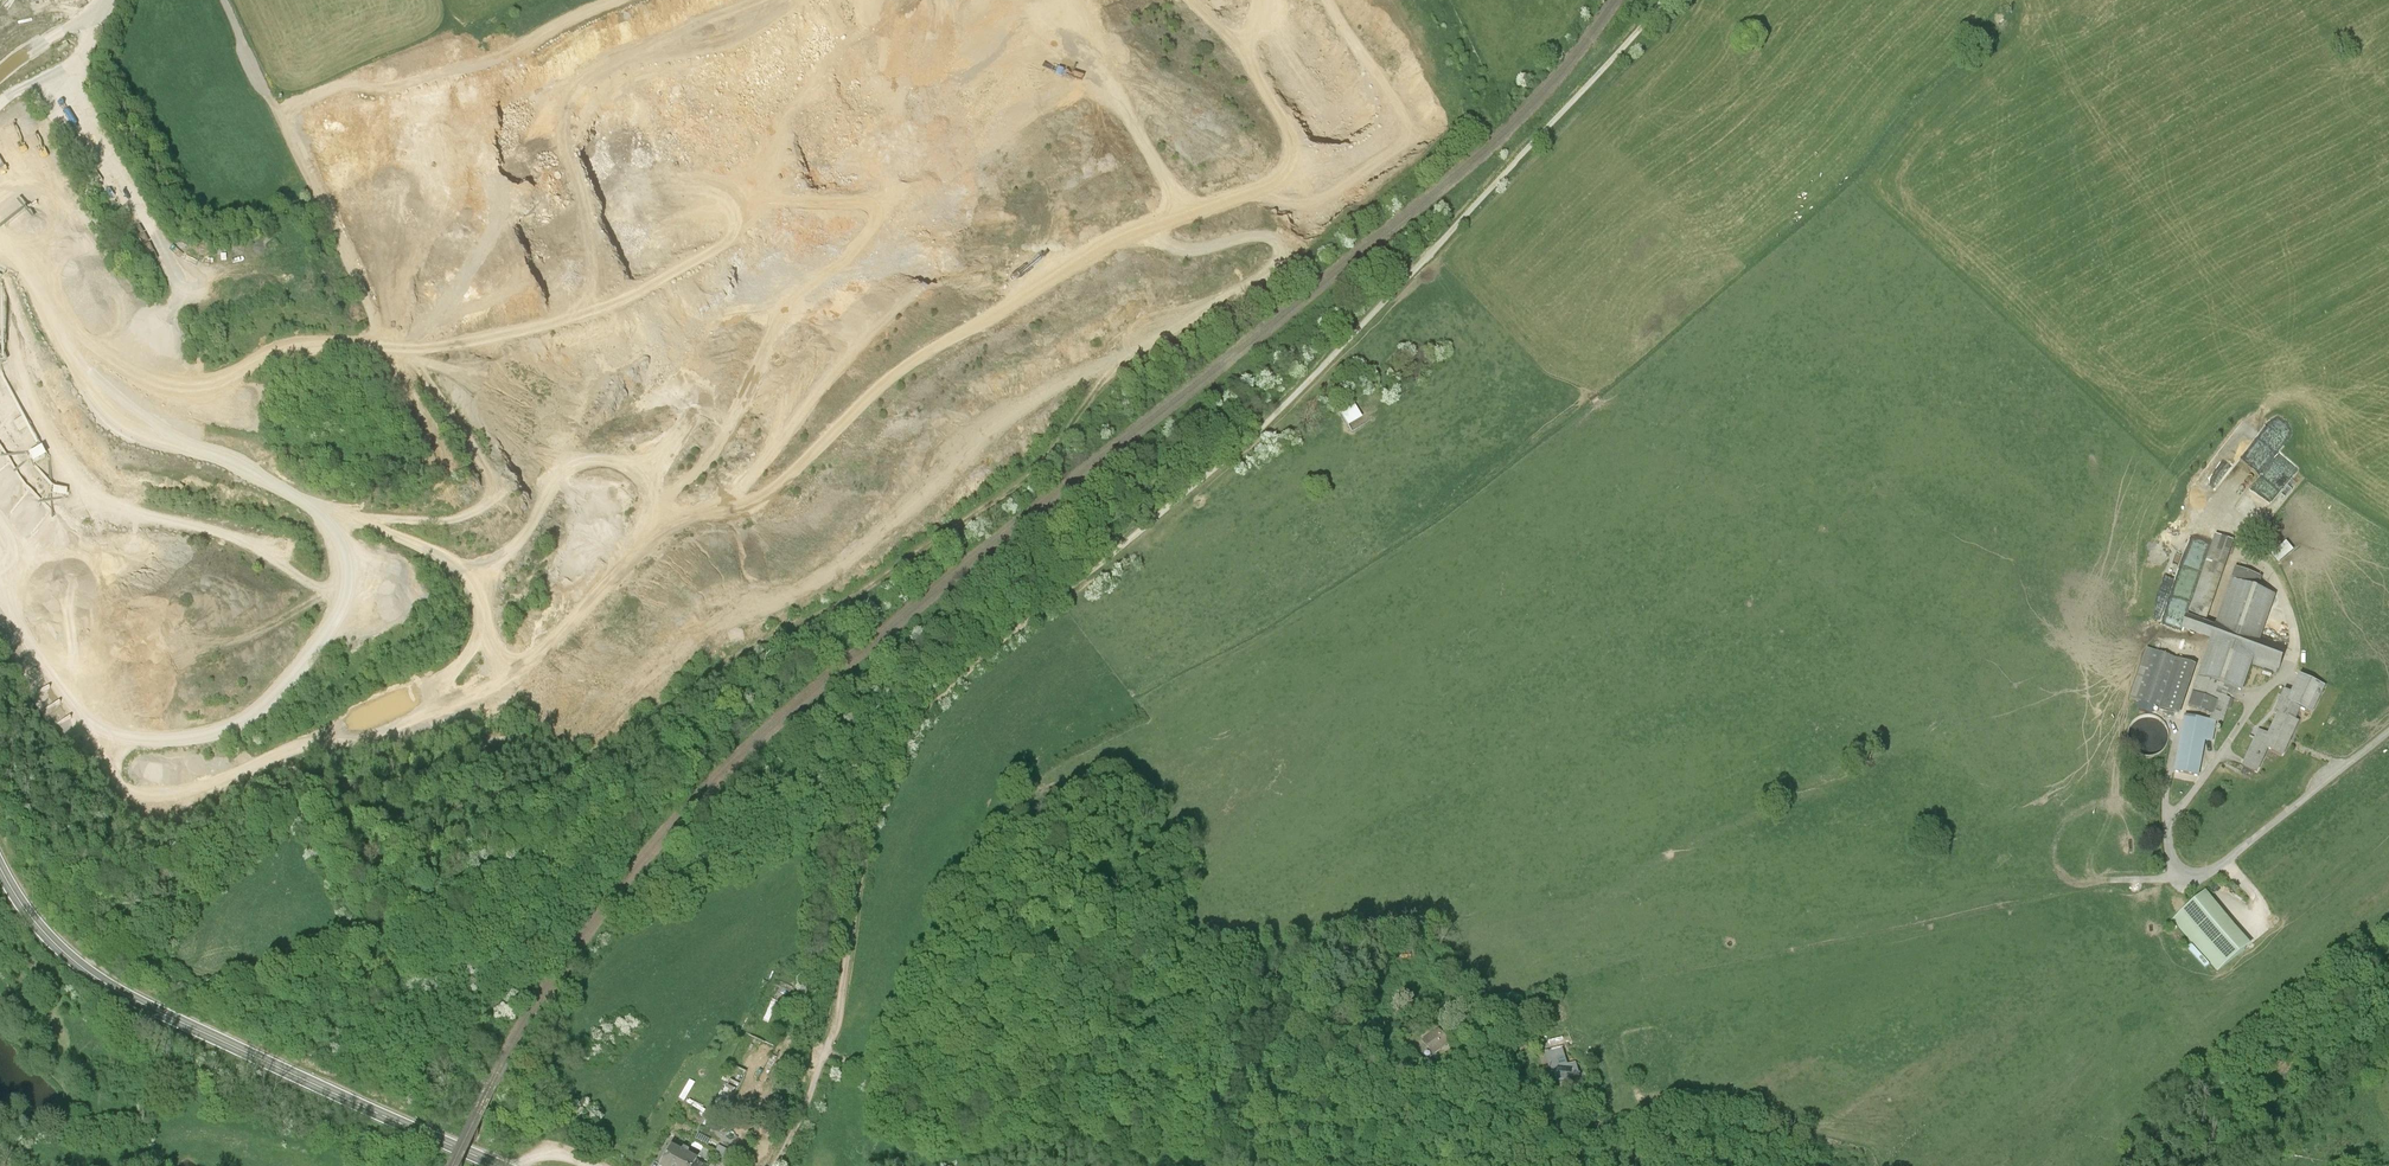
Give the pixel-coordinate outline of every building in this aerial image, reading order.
[(1345,426),(1360,419),(1352,403),(1337,410),(1345,426)] [(2216,493),(2236,508),(2295,431),(2275,415),(2216,493)] [(9,436),(3,426),(0,428),(0,441),(9,436)] [(26,462),(39,456),(35,447),(22,453),(26,462)] [(2262,639),(2275,599),(2254,592),(2258,580),(2235,573),(2216,630),(2206,627),(2233,544),(2216,539),(2185,633),(2214,642),(2200,679),(2236,691),(2243,693),(2252,665),(2279,673),(2287,648),(2262,639)] [(2286,542),(2270,554),(2277,563),(2292,551),(2286,542)] [(2131,702),(2179,718),(2196,669),(2148,652),(2131,702)] [(2236,691),(2200,679),(2194,695),(2219,703),(2214,716),(2212,723),(2216,724),(2223,727),(2232,700),(2227,698),(2228,697),(2233,699),(2236,691)] [(2291,697),(2287,706),(2301,713),(2311,718),(2324,692),(2299,680),(2291,697)] [(2291,697),(2286,694),(2276,715),(2278,716),(2268,737),(2258,733),(2242,768),(2258,775),(2268,753),(2283,760),(2299,725),(2296,724),(2301,713),(2287,706),(2291,697)] [(2219,703),(2194,695),(2189,708),(2214,716),(2219,703)] [(2158,755),(2168,743),(2166,727),(2154,717),(2138,719),(2128,731),(2130,747),(2142,757),(2158,755)] [(2177,771),(2198,775),(2204,742),(2212,744),(2216,724),(2212,723),(2187,720),(2177,771)] [(2249,949),(2205,896),(2175,921),(2218,974),(2249,949)] [(1421,999),(1415,1000),(1418,1020),(1424,1019),(1421,999)] [(1446,1036),(1428,1051),(1437,1061),(1455,1046),(1446,1036)] [(1565,1059),(1551,1064),(1561,1096),(1583,1088),(1579,1074),(1571,1076),(1565,1059)] [(737,1093),(727,1088),(717,1106),(727,1111),(737,1093)] [(671,1151),(663,1165),(698,1165),(671,1151)]
